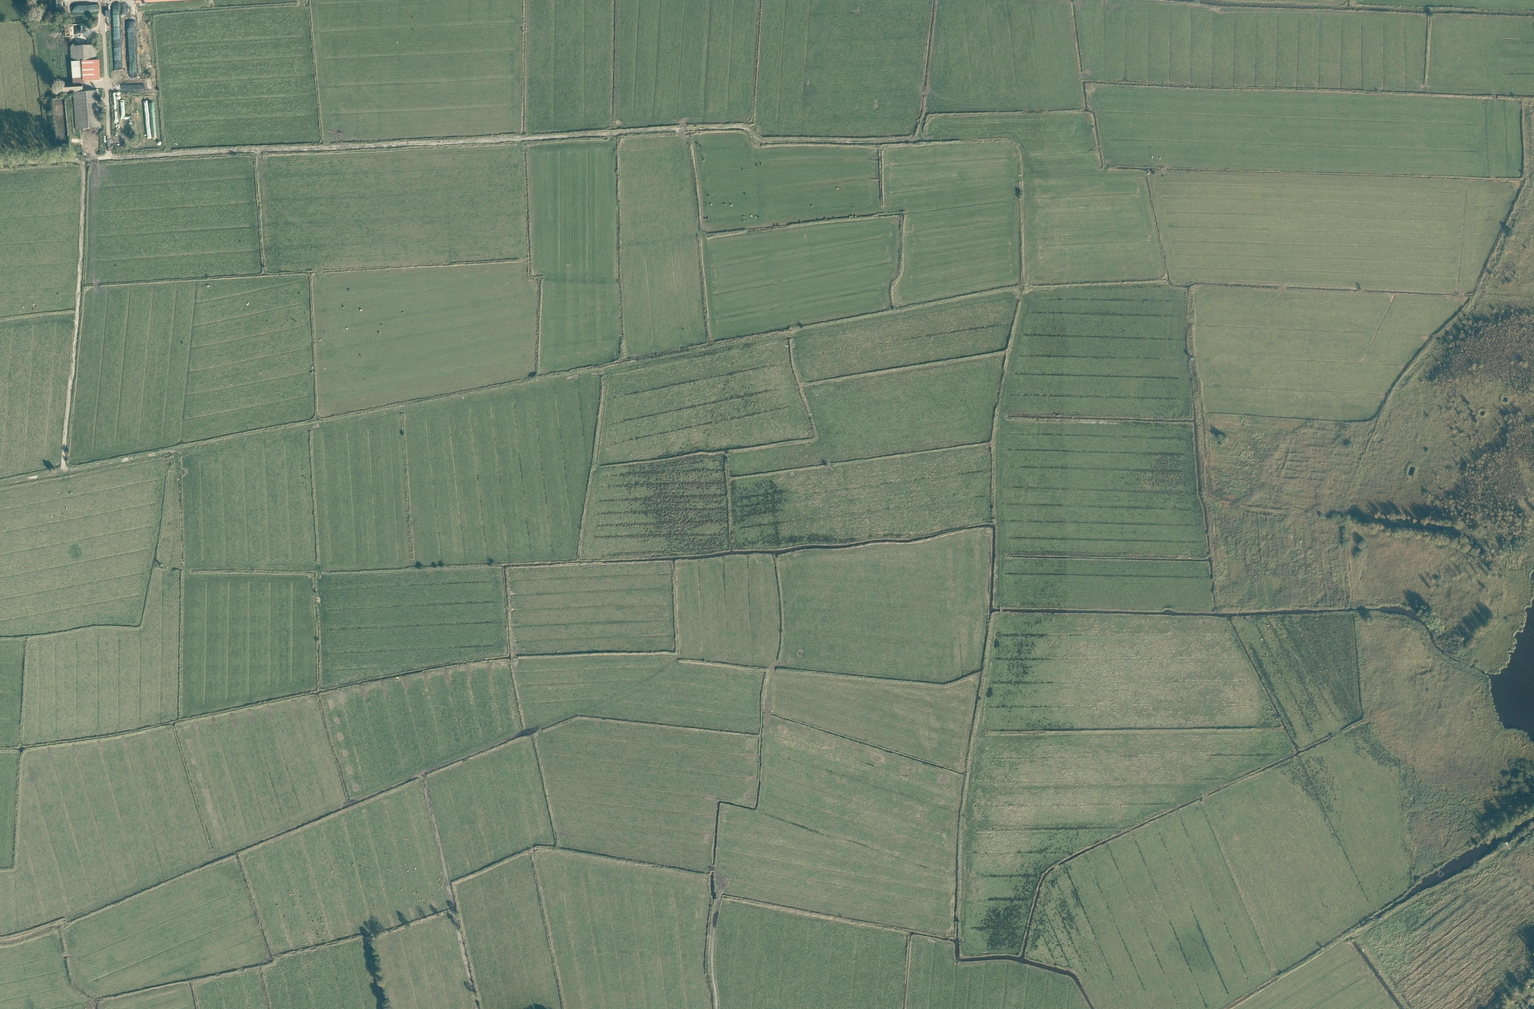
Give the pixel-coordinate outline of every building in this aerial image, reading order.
[(64,13),(69,12),(68,6),(64,6),(63,0),(56,1),(57,8),(64,8),(64,13)] [(73,4),(73,13),(94,13),(93,3),(73,4)] [(74,83),(85,82),(84,58),(96,58),(95,44),(72,45),(74,83)] [(74,92),(76,128),(100,126),(99,91),(74,92)]
